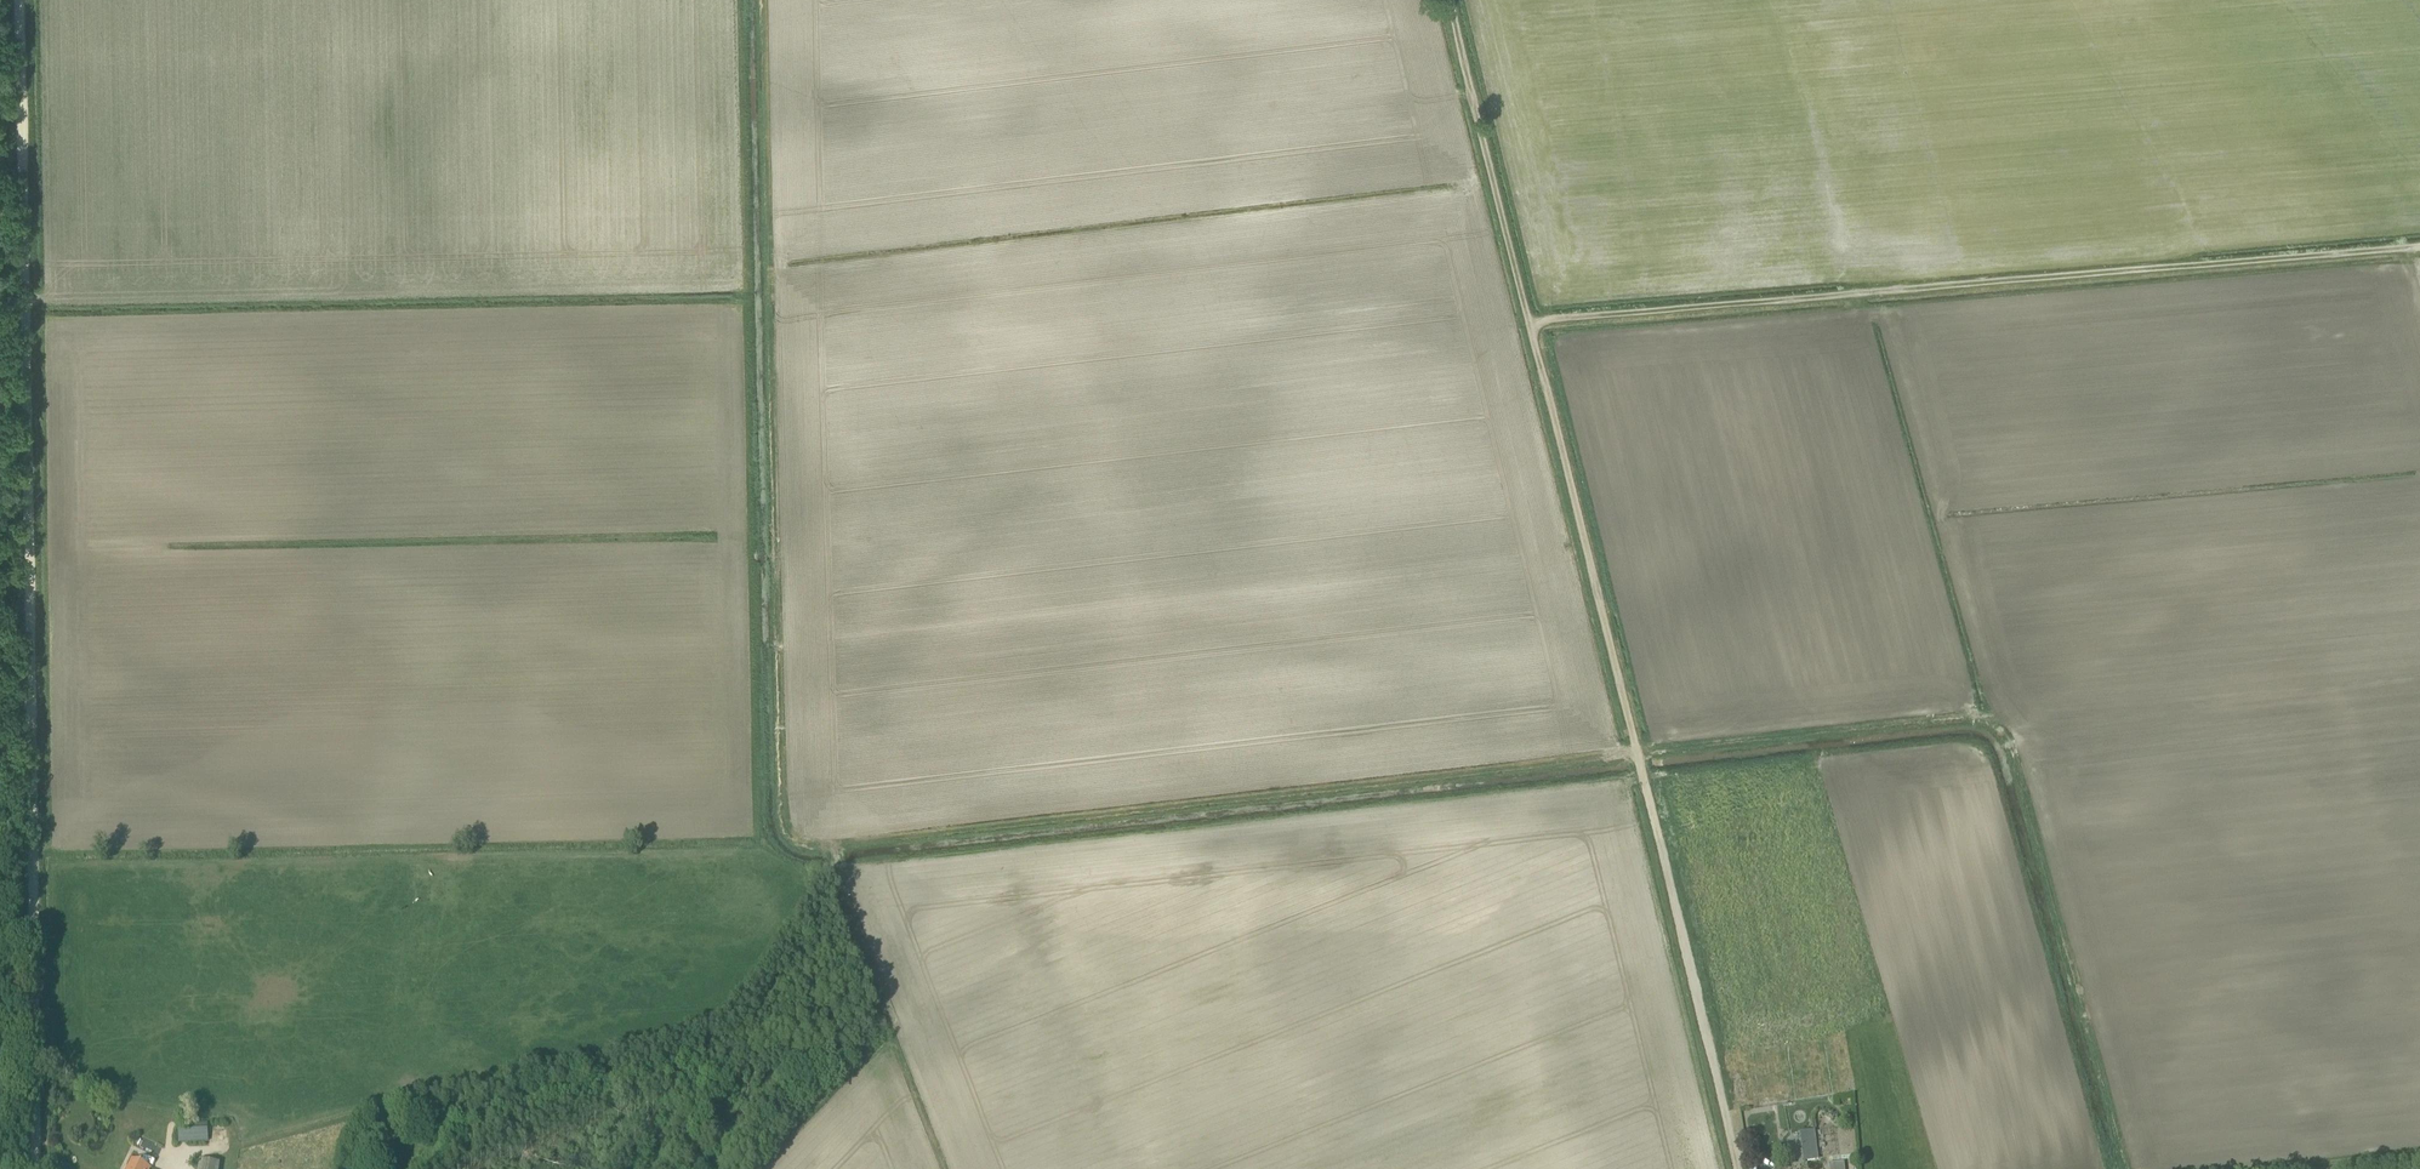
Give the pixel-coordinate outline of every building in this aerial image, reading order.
[(178,1143),(209,1141),(208,1124),(178,1126),(178,1143)] [(1819,1160),(1816,1130),(1800,1132),(1804,1162),(1819,1160)] [(223,1162),(203,1159),(201,1168),(221,1168),(223,1162)] [(150,1168),(132,1160),(128,1168),(150,1168)]
